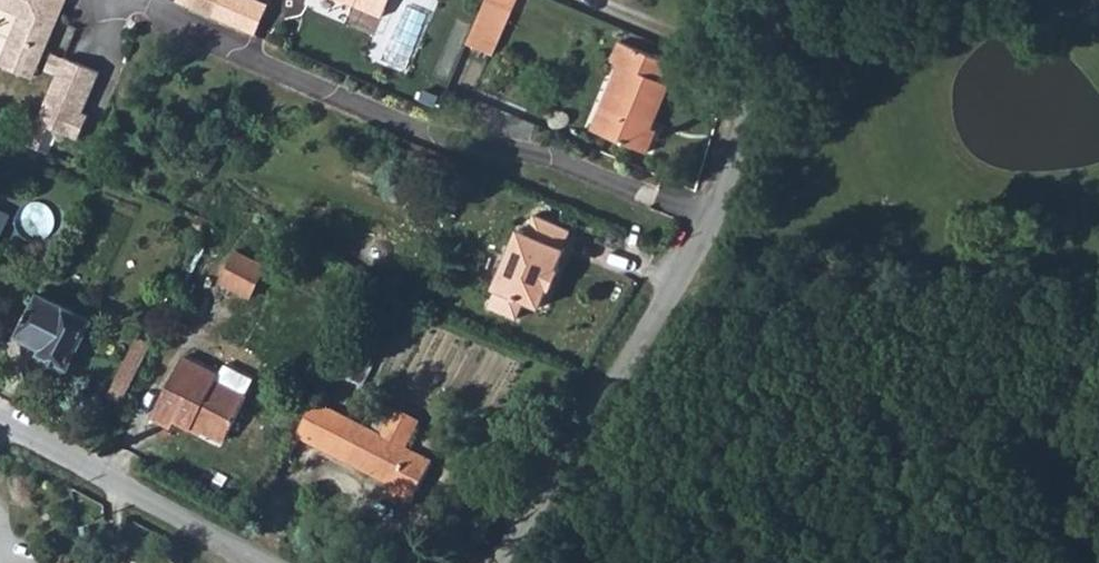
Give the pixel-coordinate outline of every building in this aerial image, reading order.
[(21,13),(37,21),(12,71),(26,78),(65,0),(0,0),(0,3),(21,13)] [(176,4),(207,17),(215,0),(178,0),(176,4)] [(250,0),(215,0),(207,17),(248,34),(261,5),(250,0)] [(350,6),(376,17),(383,0),(335,0),(350,6)] [(463,40),(489,52),(511,0),(480,0),(463,40)] [(12,71),(37,21),(21,13),(0,55),(0,65),(12,71)] [(600,105),(610,109),(600,132),(642,150),(651,129),(645,127),(663,84),(663,82),(670,65),(616,42),(608,60),(617,64),(600,105)] [(63,54),(31,116),(42,122),(72,137),(84,114),(77,111),(97,71),(63,54)] [(42,122),(31,116),(25,130),(35,135),(42,122)] [(25,130),(19,141),(23,143),(30,146),(35,135),(25,130)] [(16,159),(38,169),(45,153),(30,146),(23,143),(16,159)] [(525,301),(541,308),(549,287),(552,288),(560,267),(557,265),(563,249),(560,247),(567,228),(532,214),(525,233),(517,229),(494,289),(497,290),(490,308),(518,320),(525,301)] [(232,253),(216,285),(246,300),(262,268),(232,253)] [(14,334),(41,348),(37,354),(64,368),(88,323),(34,295),(14,334)] [(131,345),(146,352),(155,334),(140,326),(131,345)] [(107,394),(120,402),(146,352),(131,345),(107,394)] [(189,429),(192,422),(200,426),(202,430),(199,434),(220,444),(243,400),(211,385),(215,378),(179,360),(149,418),(170,428),(173,421),(189,429)] [(291,438),(390,487),(386,495),(404,504),(427,462),(399,448),(412,424),(390,412),(376,437),(310,403),(291,438)] [(189,429),(199,434),(202,430),(200,426),(192,422),(189,429)]
